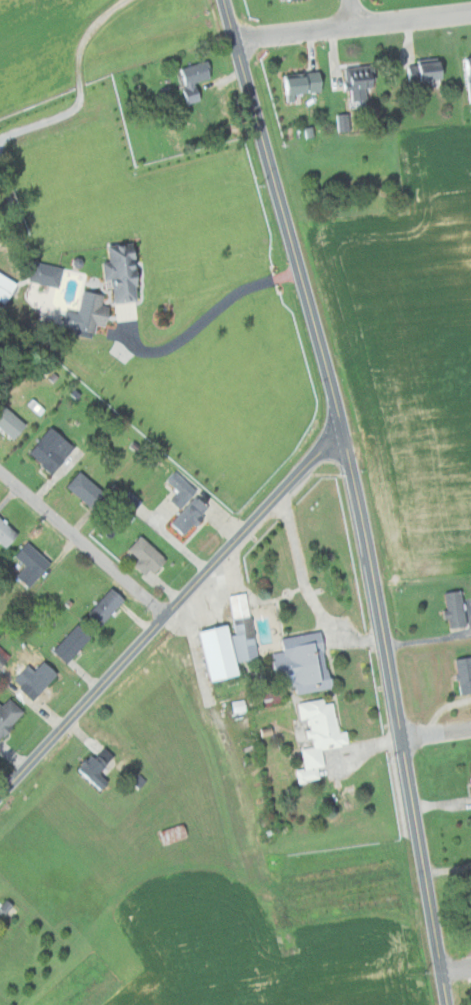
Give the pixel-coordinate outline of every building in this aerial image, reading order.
[(470,102),(470,57),(455,58),(457,76),(464,76),(467,102),(470,102)] [(176,67),(181,88),(178,89),(182,104),(199,100),(195,82),(209,79),(205,61),(176,67)] [(408,81),(442,81),(442,63),(408,63),(408,81)] [(374,88),(373,66),(345,67),(347,102),(367,101),(366,88),(374,88)] [(275,94),(318,92),(318,72),(274,74),(275,94)] [(109,303),(134,301),(127,243),(103,246),(104,262),(97,262),(99,280),(106,279),(109,303)] [(60,269),(31,261),(26,281),(55,288),(60,269)] [(0,275),(0,301),(1,302),(13,282),(0,275)] [(109,307),(98,305),(99,295),(79,292),(76,312),(60,310),(57,327),(91,332),(92,324),(106,326),(109,307)] [(9,439),(22,425),(0,404),(0,431),(9,439)] [(49,473),(69,446),(45,428),(25,455),(49,473)] [(63,486),(92,508),(103,493),(75,471),(63,486)] [(175,491),(166,500),(175,509),(192,491),(171,471),(163,480),(175,491)] [(178,536),(204,509),(192,497),(166,524),(178,536)] [(4,549),(17,535),(0,520),(0,545),(4,549)] [(135,560),(130,564),(142,577),(161,559),(138,535),(124,548),(135,560)] [(23,565),(13,576),(25,587),(47,563),(23,542),(11,555),(23,565)] [(96,626),(120,600),(107,589),(83,614),(96,626)] [(443,628),(461,626),(457,590),(439,592),(443,628)] [(255,658),(244,592),(226,595),(233,634),(229,634),(233,661),(255,658)] [(202,681),(233,676),(231,662),(233,662),(226,624),(193,630),(202,681)] [(48,652),(62,664),(86,637),(72,625),(48,652)] [(277,638),(279,651),(267,653),(271,676),(288,673),(292,694),(328,688),(318,631),(277,638)] [(470,694),(470,670),(470,662),(470,656),(452,658),(455,695),(470,694)] [(54,674),(40,660),(29,672),(22,666),(8,681),(29,700),(54,674)] [(21,709),(6,697),(0,705),(0,735),(21,709)] [(319,749),(346,745),(344,731),(335,732),(331,702),(320,704),(320,699),(294,703),(296,720),(304,719),(305,729),(301,730),(303,739),(309,738),(310,747),(298,748),(301,768),(293,769),(295,782),(317,779),(315,767),(321,767),(319,749)] [(102,780),(95,775),(110,755),(96,745),(76,772),(96,788),(102,780)] [(187,838),(183,823),(156,829),(160,844),(187,838)]
